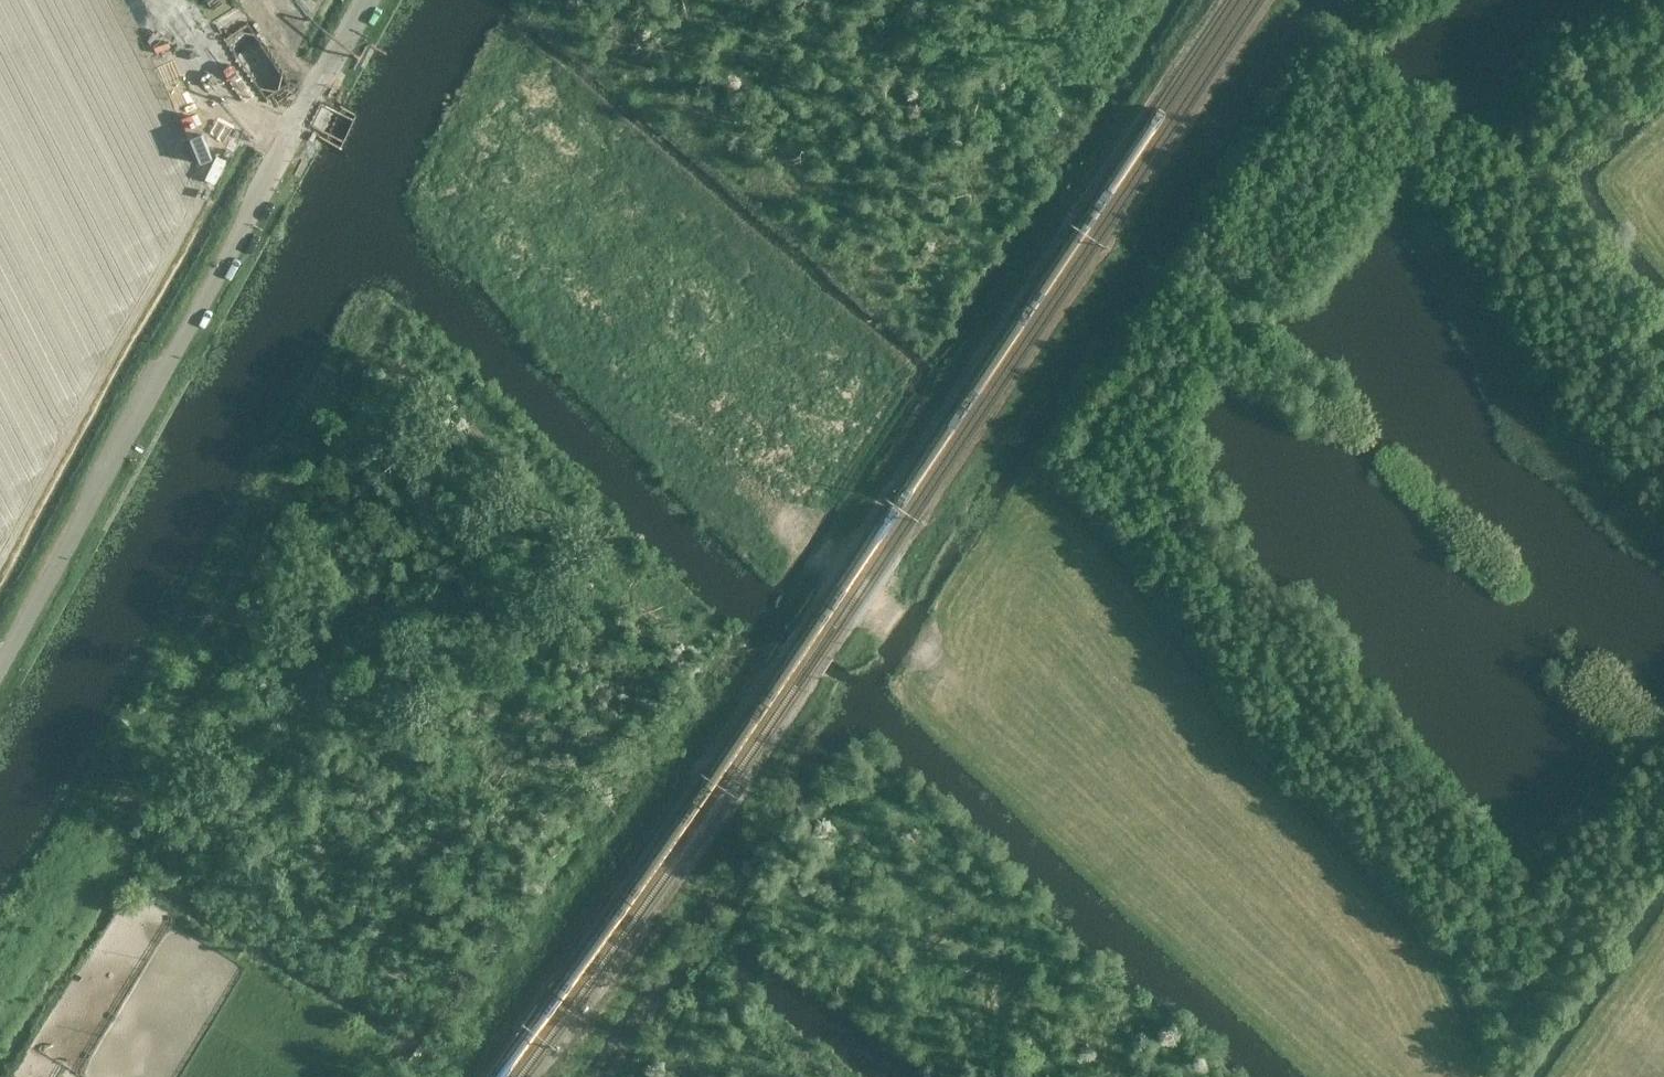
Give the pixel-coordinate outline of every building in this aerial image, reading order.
[(274,67),(263,76),(273,90),(284,80),(274,67)]
